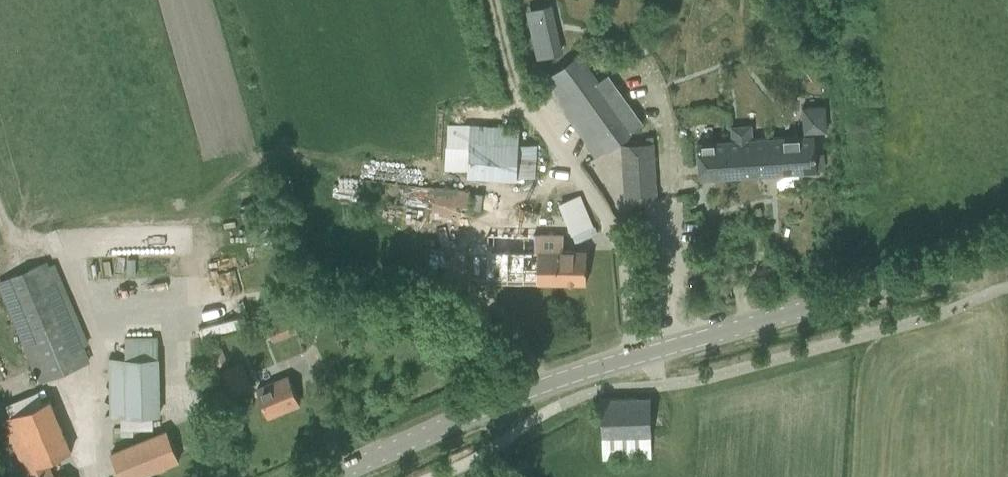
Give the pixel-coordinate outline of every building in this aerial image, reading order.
[(548,4),(527,8),(536,57),(558,53),(548,4)] [(546,80),(592,143),(601,137),(608,147),(642,122),(607,74),(596,83),(577,57),(546,80)] [(805,135),(770,138),(772,174),(817,171),(814,135),(813,131),(826,130),(824,105),(803,107),(805,131),(805,135)] [(467,176),(532,178),(534,146),(515,144),(516,133),(469,130),(467,176)] [(732,140),(697,142),(700,179),(736,176),(772,174),(770,138),(752,139),(732,140)] [(622,144),(623,164),(655,162),(654,142),(622,144)] [(623,164),(624,184),(656,181),(655,162),(623,164)] [(364,198),(399,197),(398,180),(363,181),(364,198)] [(656,181),(624,184),(625,201),(657,198),(656,181)] [(435,188),(432,211),(452,214),(453,205),(467,207),(469,192),(435,188)] [(583,194),(563,201),(576,238),(596,231),(583,194)] [(487,280),(586,282),(587,250),(563,250),(564,235),(488,234),(487,245),(472,245),(472,259),(472,279),(487,280)] [(40,383),(88,362),(46,262),(0,281),(0,286),(40,383)] [(298,330),(291,312),(267,321),(275,340),(298,330)] [(108,357),(109,395),(109,415),(159,414),(157,336),(124,337),(125,357),(108,357)] [(219,345),(206,350),(213,368),(227,363),(219,345)] [(219,372),(229,394),(252,385),(242,363),(219,372)] [(256,389),(260,397),(267,416),(300,403),(289,376),(256,389)] [(601,398),(602,436),(602,458),(650,457),(649,435),(652,435),(651,397),(601,398)] [(47,460),(71,451),(50,399),(4,418),(29,476),(54,476),(47,460)] [(111,455),(120,476),(132,476),(179,458),(168,432),(111,455)]
